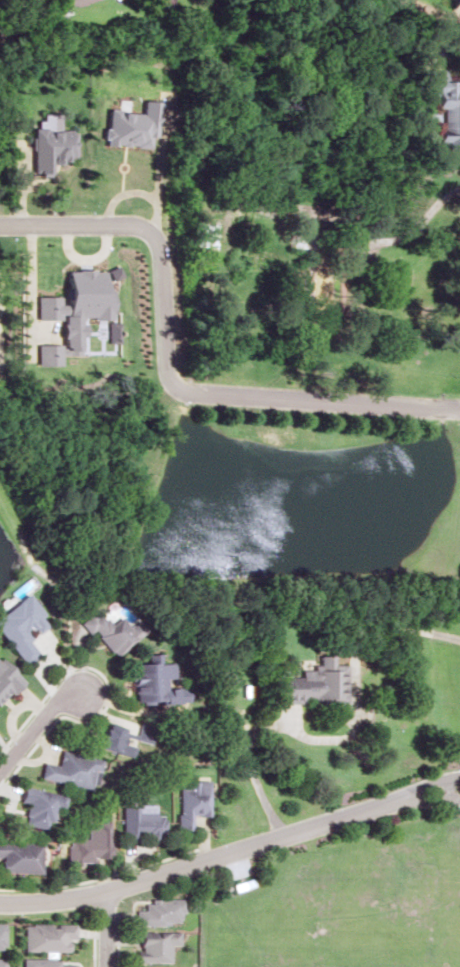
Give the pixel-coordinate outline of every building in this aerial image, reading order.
[(433,142),(457,142),(458,107),(459,107),(459,88),(457,88),(457,82),(414,81),(414,95),(424,95),(424,108),(433,108),(433,142)] [(25,637),(44,623),(20,593),(0,609),(0,639),(20,665),(36,652),(25,637)] [(138,633),(117,612),(104,624),(89,608),(75,621),(111,658),(138,633)] [(144,661),(127,663),(132,706),(170,702),(168,686),(159,687),(155,652),(143,653),(144,661)] [(16,679),(0,665),(0,697),(16,679)] [(338,665),(269,666),(269,702),(338,702),(338,665)] [(94,750),(130,755),(132,745),(122,744),(124,726),(98,723),(94,750)] [(98,757),(59,750),(56,765),(40,762),(37,778),(92,789),(98,757)] [(207,815),(207,781),(177,781),(177,828),(190,828),(190,815),(207,815)] [(23,802),(21,825),(47,828),(49,807),(62,808),(64,793),(16,788),(15,801),(23,802)] [(163,838),(163,808),(120,808),(120,838),(163,838)] [(109,861),(108,816),(87,816),(87,838),(66,838),(66,861),(109,861)] [(41,842),(0,841),(0,871),(40,872),(41,842)] [(180,897),(144,897),(144,905),(132,905),(132,924),(180,924),(180,897)] [(73,939),(74,923),(21,923),(21,950),(67,951),(67,939),(73,939)] [(168,961),(168,944),(177,944),(177,932),(133,932),(133,962),(168,961)] [(72,959),(20,959),(19,966),(72,966),(72,959)]
